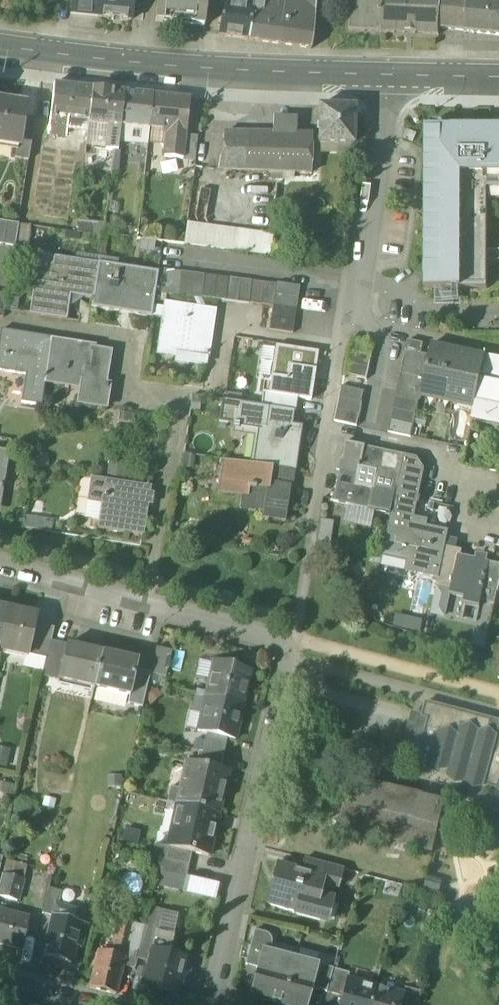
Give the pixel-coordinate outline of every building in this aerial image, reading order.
[(71,14),(98,17),(99,0),(73,0),(71,14)] [(98,17),(132,20),(134,0),(99,0),(98,17)] [(155,22),(189,26),(190,22),(205,24),(207,0),(158,0),(155,22)] [(254,7),(252,19),(249,41),(283,45),(286,23),(274,22),(277,0),(255,0),(254,7)] [(278,0),(277,0),(274,22),(286,23),(289,2),(278,0)] [(286,23),(283,45),(310,49),(313,27),(317,0),(302,0),(302,3),(299,25),(286,23)] [(348,32),(379,33),(379,32),(381,0),(349,0),(348,32)] [(379,32),(394,33),(395,31),(403,31),(403,33),(415,34),(416,32),(424,32),(424,34),(439,35),(440,29),(439,29),(442,0),(381,0),(379,32)] [(439,29),(440,29),(465,32),(467,0),(442,0),(439,29)] [(465,32),(498,35),(498,0),(467,0),(465,32)] [(233,3),(224,2),(224,3),(219,36),(249,41),(252,19),(254,7),(233,3)] [(302,3),(289,2),(286,23),(299,25),(302,3)] [(93,89),(55,85),(52,117),(69,119),(90,121),(93,89)] [(125,93),(93,89),(90,121),(90,123),(109,126),(121,127),(125,93)] [(153,96),(125,93),(121,127),(150,129),(153,96)] [(190,100),(153,96),(150,129),(167,131),(165,157),(183,159),(190,100)] [(0,102),(0,143),(17,146),(19,146),(21,126),(25,106),(0,102)] [(355,108),(319,107),(318,137),(318,145),(338,145),(354,146),(355,108)] [(69,119),(52,117),(50,134),(67,136),(68,133),(71,133),(72,127),(68,127),(69,119)] [(34,129),(21,126),(19,146),(17,146),(15,159),(29,161),(34,129)] [(121,127),(109,126),(109,130),(108,130),(105,150),(118,152),(121,127)] [(498,262),(498,251),(488,251),(488,190),(498,190),(498,128),(426,128),(426,289),(488,290),(488,262),(498,262)] [(417,134),(407,131),(404,139),(414,143),(417,134)] [(248,134),(225,134),(219,172),(243,173),(248,134)] [(313,135),(248,134),(243,173),(312,174),(312,151),(312,145),(313,137),(313,135)] [(354,146),(338,145),(337,154),(354,154),(354,146)] [(19,224),(7,222),(3,245),(15,247),(19,224)] [(199,226),(187,224),(185,245),(197,246),(199,226)] [(29,227),(19,225),(15,247),(26,249),(29,227)] [(211,227),(199,226),(197,246),(208,248),(211,227)] [(223,229),(211,227),(208,248),(220,249),(223,229)] [(235,230),(223,229),(220,249),(232,251),(235,230)] [(247,232),(235,230),(232,251),(234,251),(244,252),(247,232)] [(259,233),(247,232),(244,252),(256,254),(259,233)] [(273,235),(259,233),(256,254),(271,256),(273,235)] [(98,265),(54,258),(53,266),(37,263),(30,315),(67,320),(70,296),(93,299),(98,265)] [(136,282),(117,279),(119,268),(98,265),(93,299),(91,308),(152,317),(153,307),(155,293),(158,273),(138,269),(136,282)] [(181,273),(159,269),(158,273),(155,293),(178,296),(181,273)] [(193,274),(181,273),(178,296),(190,298),(193,274)] [(205,276),(193,274),(190,298),(202,299),(205,276)] [(217,277),(205,276),(202,299),(214,300),(217,277)] [(228,279),(217,277),(214,300),(225,302),(228,279)] [(240,280),(228,279),(225,302),(237,303),(240,280)] [(252,282),(240,280),(237,303),(249,305),(249,304),(252,282)] [(264,283),(252,282),(249,304),(261,305),(264,283)] [(276,285),(264,283),(261,305),(273,307),(275,295),(276,285)] [(300,287),(276,283),(276,285),(275,295),(299,299),(300,287)] [(299,299),(275,295),(273,307),(297,310),(299,299)] [(215,314),(166,306),(165,309),(164,319),(158,354),(176,357),(175,362),(204,366),(205,362),(207,362),(208,357),(209,357),(215,314)] [(165,309),(153,307),(152,317),(164,319),(165,309)] [(297,310),(273,307),(271,319),(295,322),(297,310)] [(295,322),(271,319),(270,331),(293,334),(295,322)] [(1,331),(0,337),(0,371),(26,376),(22,403),(41,407),(45,383),(51,342),(51,339),(1,331)] [(375,345),(353,340),(350,352),(372,356),(375,345)] [(82,347),(51,342),(45,383),(64,386),(65,382),(82,384),(79,405),(106,409),(109,387),(105,386),(110,354),(82,350),(82,347)] [(425,345),(408,342),(406,351),(423,355),(425,345)] [(487,355),(432,344),(429,356),(427,368),(424,379),(424,384),(454,390),(452,401),(475,407),(476,407),(477,402),(487,355)] [(275,347),(268,394),(297,399),(310,401),(317,353),(275,347)] [(350,352),(349,351),(346,363),(370,368),(372,356),(350,352)] [(423,355),(406,351),(404,363),(427,368),(429,356),(423,355)] [(487,355),(477,402),(498,407),(498,358),(487,355)] [(370,368),(346,363),(344,375),(367,380),(370,368)] [(427,368),(404,363),(401,374),(424,379),(427,368)] [(424,379),(401,374),(399,386),(422,391),(424,384),(424,379)] [(365,391),(341,386),(339,398),(362,403),(365,391)] [(422,391),(399,386),(396,398),(419,403),(420,403),(422,391)] [(262,394),(260,406),(288,410),(295,412),(297,399),(268,394),(262,394)] [(362,403),(339,398),(336,410),(360,415),(362,403)] [(419,403),(396,398),(394,410),(416,414),(419,403)] [(477,402),(476,407),(475,407),(473,418),(498,423),(498,407),(477,402)] [(260,406),(240,403),(239,412),(235,411),(233,424),(232,424),(232,429),(244,431),(245,428),(258,430),(252,466),(290,471),(293,472),(300,426),(286,424),(288,410),(260,406)] [(360,415),(336,410),(334,422),(357,427),(360,415)] [(416,414),(394,410),(391,421),(414,426),(416,414)] [(414,426),(391,421),(389,433),(411,437),(414,426)] [(339,471),(333,502),(392,514),(395,499),(404,456),(345,443),(341,461),(338,460),(336,470),(339,471)] [(1,504),(9,452),(0,450),(0,503),(1,504)] [(418,458),(404,456),(395,499),(418,504),(425,470),(418,458)] [(252,466),(223,461),(223,463),(225,463),(225,467),(222,467),(221,473),(224,473),(222,482),(247,486),(245,496),(243,495),(241,510),(255,513),(255,511),(263,512),(262,519),(285,523),(291,487),(286,486),(287,479),(289,479),(290,471),(252,466)] [(149,487),(92,479),(89,498),(103,500),(99,528),(142,535),(149,487)] [(418,504),(395,499),(392,514),(384,550),(415,557),(412,573),(439,579),(446,547),(449,531),(414,524),(418,504)] [(461,556),(462,551),(446,547),(439,579),(438,586),(452,589),(451,595),(465,598),(464,604),(480,608),(481,602),(495,605),(498,591),(498,586),(498,564),(461,556)] [(7,611),(0,642),(0,651),(29,657),(36,625),(37,618),(7,611)] [(53,629),(36,625),(29,657),(46,661),(50,641),(53,629)] [(46,661),(42,679),(60,683),(68,645),(50,641),(46,661)] [(102,653),(68,645),(60,683),(93,691),(94,689),(102,653)] [(173,652),(156,648),(151,673),(167,677),(173,652)] [(138,661),(102,653),(94,689),(129,697),(130,697),(136,670),(138,661)] [(250,671),(215,662),(207,699),(242,707),(250,671)] [(151,673),(136,670),(130,697),(129,697),(127,705),(142,708),(151,673)] [(207,699),(196,696),(192,713),(203,715),(207,699)] [(242,707),(207,699),(203,715),(199,732),(234,740),(242,707)] [(426,702),(422,718),(429,719),(418,760),(486,778),(484,786),(498,790),(498,729),(491,727),(493,720),(426,702)] [(420,726),(410,723),(401,756),(418,760),(429,719),(422,718),(420,726)] [(226,746),(205,742),(202,753),(223,758),(226,746)] [(7,765),(9,748),(0,747),(0,765),(7,765)] [(202,753),(199,752),(196,764),(220,769),(223,758),(202,753)] [(196,764),(188,762),(178,805),(219,814),(229,771),(220,769),(196,764)] [(445,803),(350,781),(339,830),(434,852),(445,803)] [(219,814),(178,805),(168,847),(193,853),(209,856),(219,814)] [(193,853),(171,847),(168,860),(190,865),(193,853)] [(342,868),(305,858),(301,872),(324,878),(323,884),(337,888),(342,868)] [(168,860),(161,859),(158,872),(187,879),(190,865),(168,860)] [(27,866),(7,861),(4,874),(23,879),(27,866)] [(301,872),(276,866),(273,878),(275,879),(268,905),(296,912),(298,902),(315,907),(317,907),(320,896),(323,884),(324,878),(301,872)] [(4,874),(0,889),(0,897),(18,901),(23,879),(4,874)] [(62,893),(48,890),(43,914),(54,917),(56,917),(58,908),(62,893)] [(333,899),(320,896),(317,907),(315,907),(330,911),(333,899)] [(76,912),(58,908),(56,917),(74,921),(76,912)] [(0,911),(0,945),(22,950),(30,918),(0,911)] [(134,924),(126,956),(137,959),(142,939),(147,918),(135,915),(133,924),(134,924)] [(56,917),(54,917),(45,956),(72,963),(82,923),(74,921),(56,917)] [(120,921),(112,954),(125,958),(126,956),(134,924),(133,924),(120,921)] [(266,934),(255,931),(246,965),(258,968),(259,963),(263,951),(269,953),(272,942),(272,940),(271,938),(270,937),(269,936),(268,935),(266,934)] [(158,943),(142,939),(137,959),(151,963),(154,951),(156,951),(158,943)] [(172,946),(158,943),(156,951),(170,954),(172,946)] [(112,954),(98,951),(90,988),(117,995),(125,958),(112,954)] [(156,951),(154,951),(151,963),(146,985),(180,993),(188,959),(156,951)] [(269,953),(263,951),(259,963),(314,978),(318,966),(317,966),(269,953)] [(259,963),(258,968),(250,996),(284,1004),(307,1004),(311,988),(314,978),(259,963)] [(333,969),(317,965),(317,966),(318,966),(314,978),(311,988),(327,993),(333,969)] [(350,974),(333,969),(327,993),(342,997),(346,980),(348,981),(350,974)] [(346,980),(342,997),(339,1004),(371,1004),(375,988),(348,981),(346,980)] [(375,988),(371,1004),(401,1004),(404,996),(403,995),(375,988)] [(405,988),(403,995),(404,996),(401,1004),(418,1004),(421,992),(405,988)]
